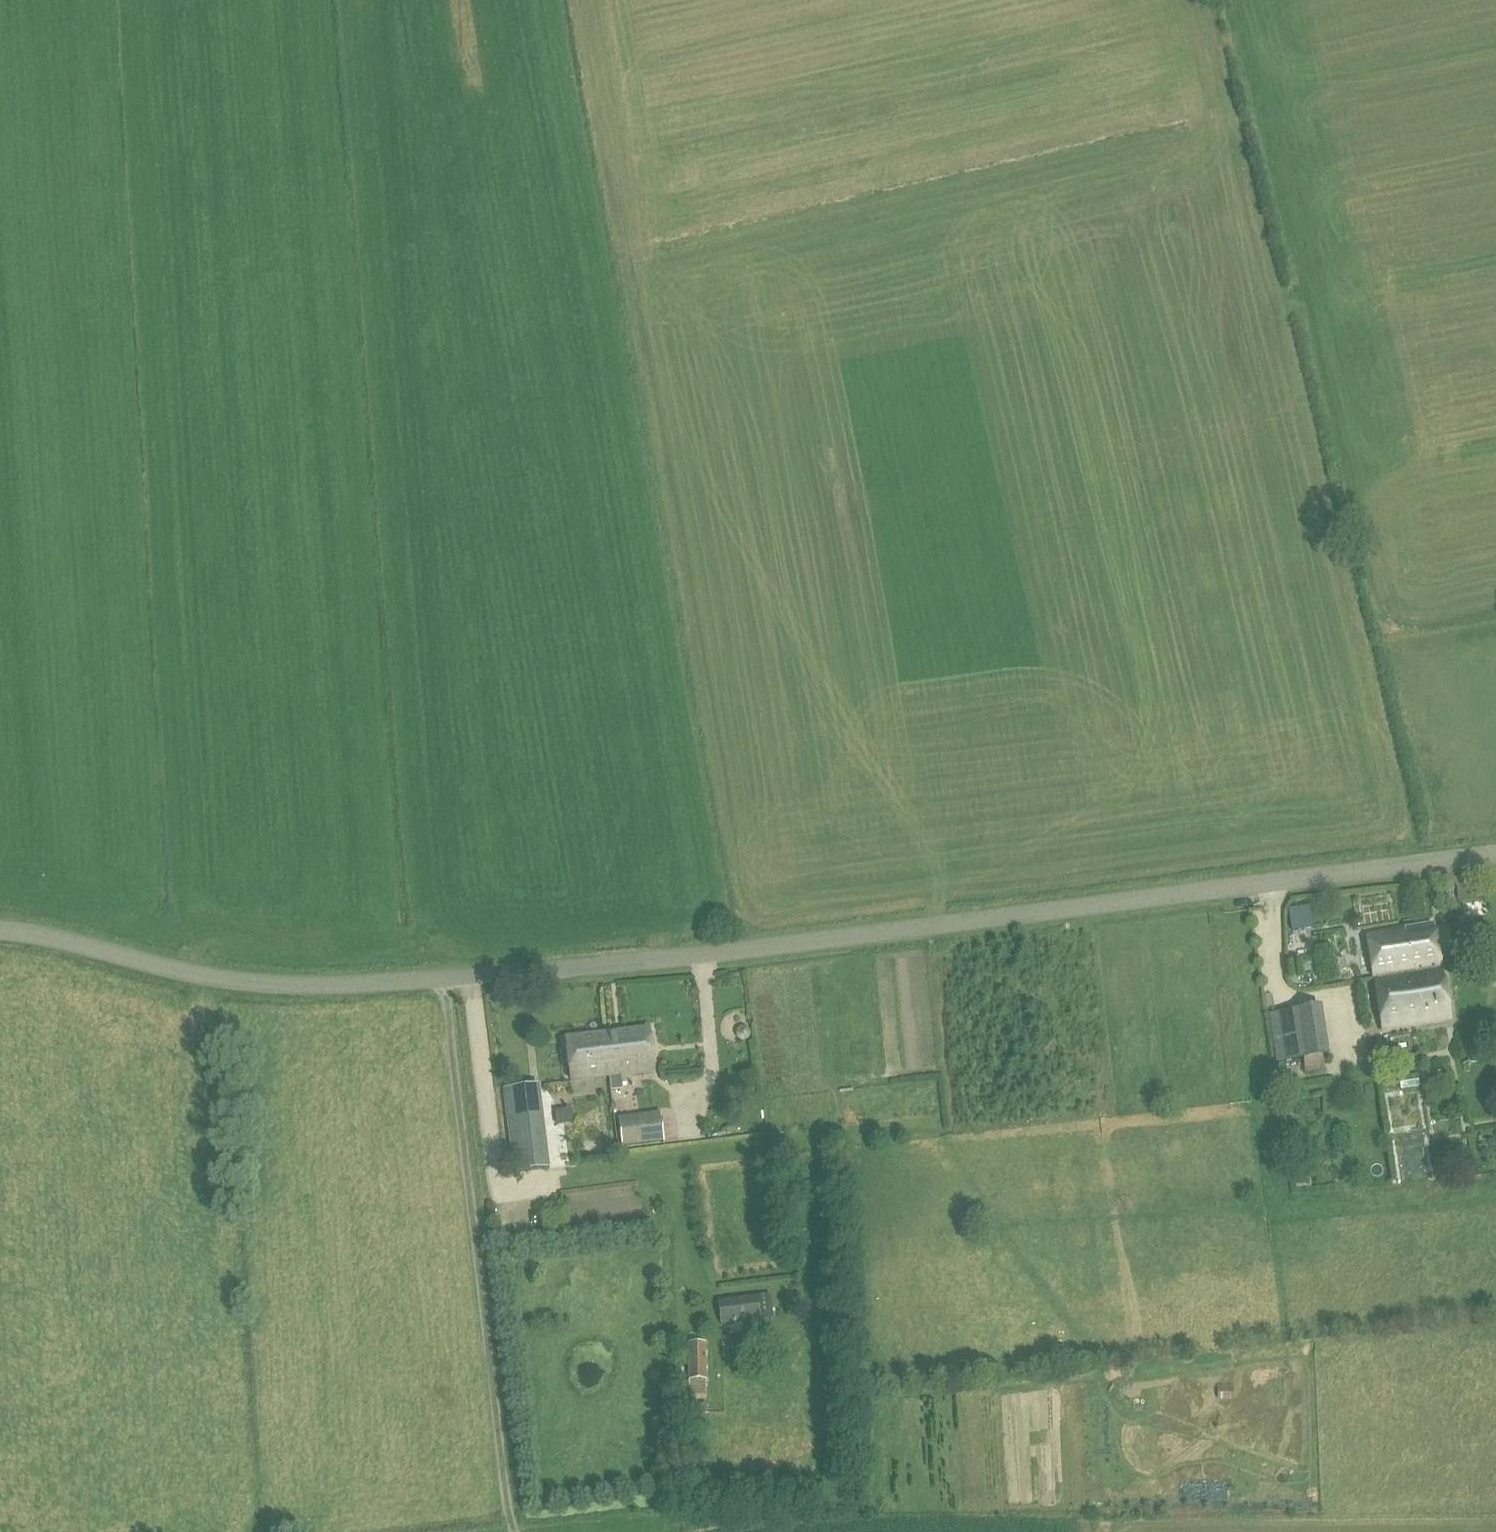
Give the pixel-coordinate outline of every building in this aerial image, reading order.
[(1367,935),(1374,977),(1439,967),(1432,925),(1367,935)] [(1439,967),(1374,977),(1383,1031),(1449,1019),(1439,967)] [(1317,1006),(1292,1010),(1271,1014),(1279,1062),(1299,1059),(1304,1058),(1306,1071),(1324,1068),(1322,1055),(1324,1055),(1317,1006)] [(741,1039),(742,1039),(743,1039),(744,1039),(745,1039),(746,1038),(747,1038),(747,1037),(748,1037),(748,1036),(748,1035),(749,1035),(749,1034),(749,1033),(749,1032),(749,1031),(749,1030),(748,1029),(748,1028),(747,1028),(747,1027),(746,1027),(745,1026),(744,1026),(743,1026),(742,1026),(741,1026),(740,1026),(739,1027),(738,1027),(738,1028),(737,1028),(737,1029),(736,1030),(736,1031),(736,1032),(736,1033),(736,1034),(736,1035),(737,1036),(737,1037),(738,1037),(738,1038),(739,1038),(740,1039),(741,1039)] [(648,1028),(605,1033),(610,1076),(609,1076),(611,1090),(623,1088),(622,1074),(653,1071),(648,1028)] [(610,1076),(605,1033),(566,1038),(571,1080),(609,1076),(610,1076)] [(1399,1077),(1400,1090),(1418,1087),(1417,1075),(1399,1077)] [(549,1161),(540,1084),(503,1088),(512,1165),(549,1161)] [(621,1146),(663,1141),(662,1126),(643,1129),(641,1115),(618,1117),(621,1146)] [(552,1272),(552,1259),(539,1259),(539,1272),(552,1272)] [(717,1301),(720,1325),(760,1321),(757,1297),(717,1301)] [(688,1379),(704,1379),(707,1379),(706,1342),(686,1342),(686,1379),(688,1379)]
